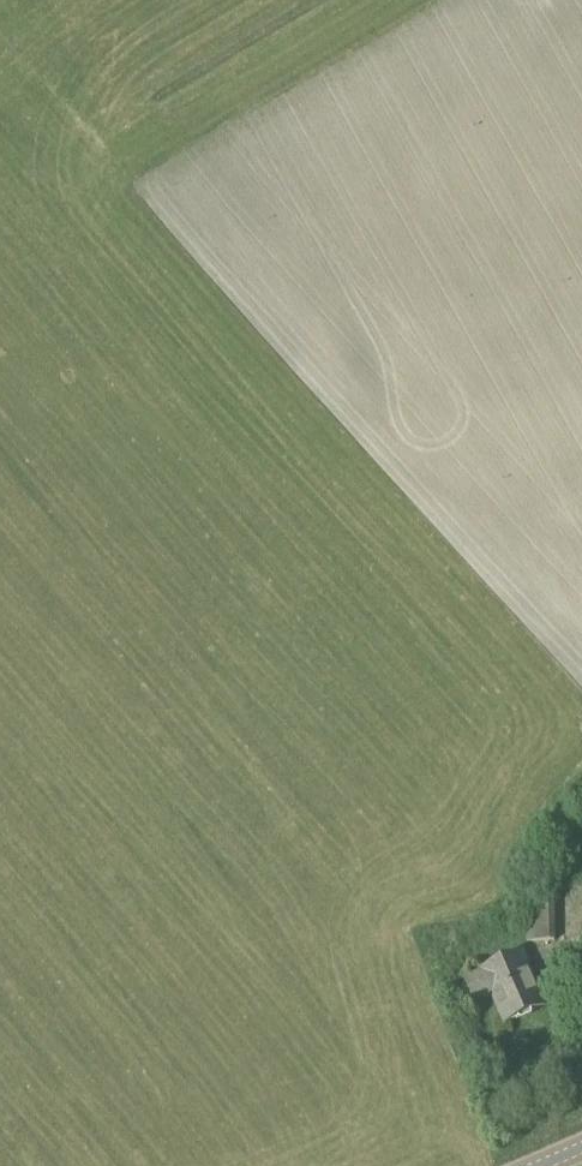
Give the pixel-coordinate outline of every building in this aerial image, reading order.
[(552,886),(552,870),(535,870),(535,886),(525,886),(526,942),(556,941),(555,886),(552,886)] [(546,1005),(523,953),(486,969),(487,971),(466,980),(476,1003),(494,995),(506,1022),(546,1005)]
